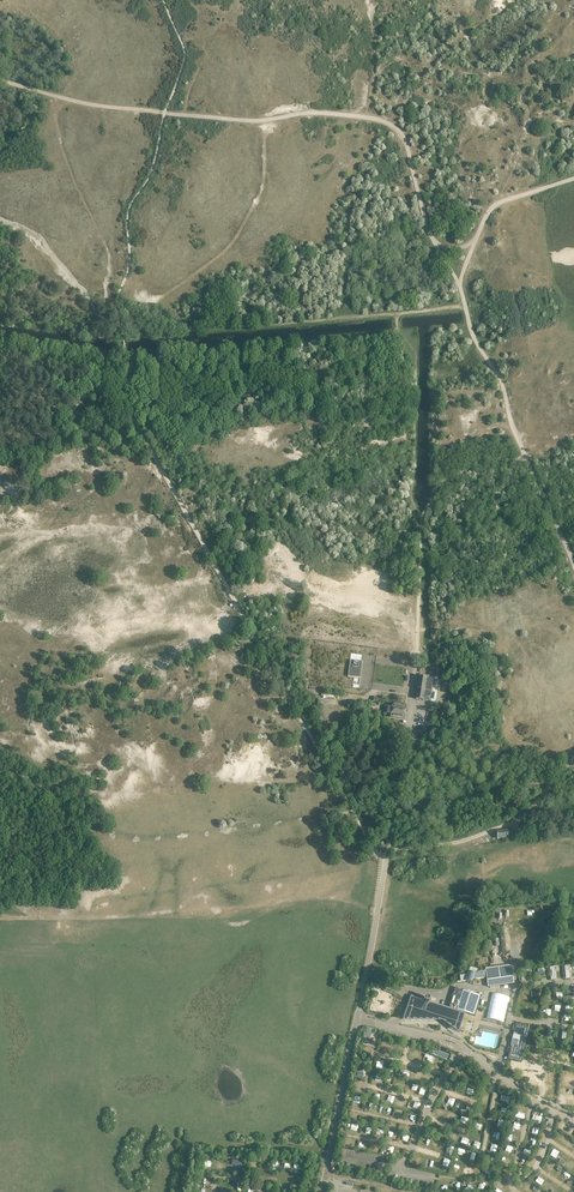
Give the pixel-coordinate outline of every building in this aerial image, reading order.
[(350,660),(348,677),(354,678),(360,678),(362,662),(350,660)] [(417,689),(417,690),(417,692),(417,693),(416,699),(417,699),(422,700),(423,701),(423,700),(430,701),(431,695),(431,691),(433,680),(433,679),(432,679),(427,678),(426,678),(420,677),(419,677),(419,678),(417,689)] [(388,706),(385,705),(384,715),(387,715),(387,714),(389,714),(390,713),(392,713),(391,717),(392,717),(403,719),(404,719),(405,713),(406,714),(407,710),(405,710),(405,708),(406,708),(405,707),(405,708),(393,706),(393,705),(393,706),(392,709),(390,709),(391,708),(388,707),(388,706)] [(508,837),(512,837),(511,830),(497,832),(498,839),(503,838),(503,840),(508,839),(508,837)] [(468,974),(459,975),(460,982),(466,981),(471,983),(473,979),(475,979),(475,980),(484,979),(484,978),(487,978),(488,987),(513,984),(511,965),(485,969),(486,970),(478,971),(478,973),(475,973),(468,971),(468,974)] [(447,1022),(458,1030),(464,1013),(475,1016),(481,996),(455,987),(449,1008),(429,1001),(430,998),(425,996),(424,1000),(412,996),(405,1019),(443,1019),(444,1019),(443,1022),(447,1023),(447,1022)] [(513,1042),(510,1054),(520,1056),(523,1044),(521,1044),(522,1042),(523,1042),(525,1036),(523,1036),(524,1034),(525,1034),(528,1026),(518,1024),(516,1032),(514,1031),(512,1041),(513,1042)]
